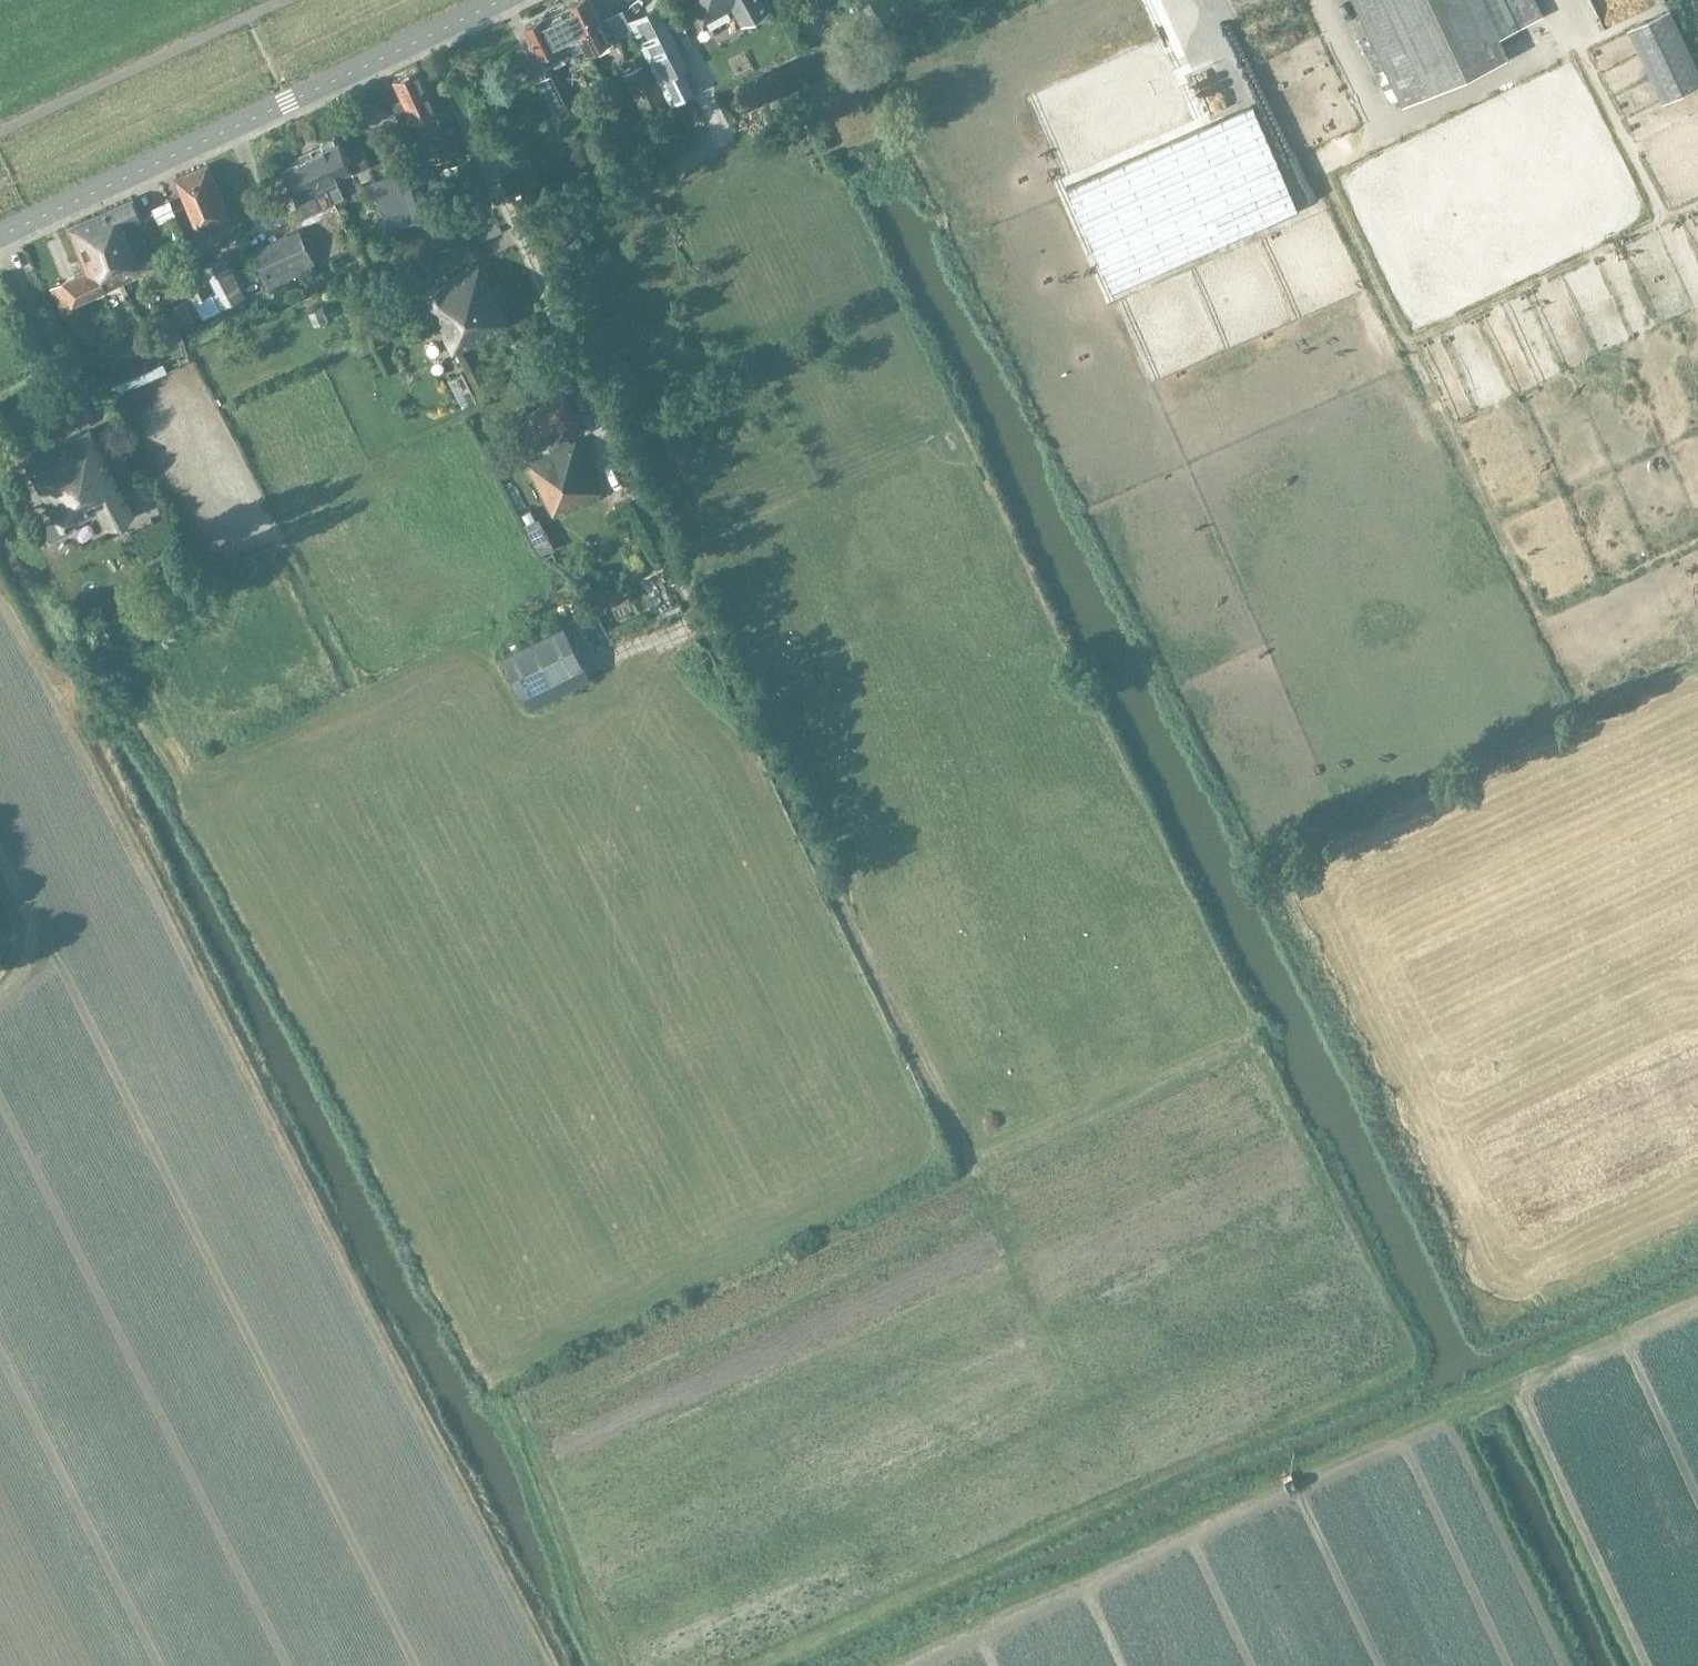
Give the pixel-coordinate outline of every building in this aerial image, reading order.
[(577,51),(584,47),(586,51),(616,36),(608,20),(602,23),(590,0),(575,0),(569,3),(570,5),(557,11),(577,51)] [(771,8),(767,0),(691,0),(703,22),(733,6),(742,24),(771,8)] [(1403,106),(1509,56),(1500,36),(1519,27),(1506,0),(1353,0),(1403,106)] [(692,94),(680,70),(686,67),(655,5),(629,19),(671,104),(692,94)] [(546,66),(577,51),(557,11),(545,17),(544,15),(525,25),(546,66)] [(1115,105),(1150,91),(1137,58),(1102,72),(1115,105)] [(663,102),(645,67),(625,76),(643,112),(663,102)] [(403,128),(439,111),(418,69),(393,81),(402,100),(392,105),(403,128)] [(550,109),(565,101),(551,74),(536,81),(550,109)] [(1253,104),(1064,186),(1111,294),(1299,210),(1253,104)] [(963,111),(947,111),(947,125),(963,125),(963,111)] [(339,141),(311,155),(333,201),(343,196),(337,182),(332,184),(329,179),(351,169),(353,173),(370,165),(362,147),(345,155),(339,141)] [(304,214),(333,201),(311,155),(283,168),(296,194),(295,195),(304,214)] [(453,193),(478,184),(470,163),(445,172),(453,193)] [(210,231),(215,229),(213,225),(230,217),(208,164),(175,178),(197,231),(208,226),(210,231)] [(402,170),(371,182),(389,231),(434,214),(431,205),(444,200),(432,169),(419,174),(416,166),(402,171),(402,170)] [(95,215),(122,282),(155,267),(134,218),(140,216),(133,198),(95,215)] [(73,305),(122,282),(95,215),(69,227),(86,272),(50,288),(62,316),(75,310),(73,305)] [(343,245),(313,258),(300,229),(253,250),(271,289),(347,253),(343,245)] [(192,300),(212,290),(193,255),(175,265),(192,300)] [(452,354),(511,324),(480,263),(421,292),(452,354)] [(185,303),(173,309),(181,326),(193,320),(185,303)] [(528,462),(553,514),(600,491),(575,440),(571,442),(568,436),(582,429),(565,395),(528,413),(545,447),(548,445),(551,452),(528,462)] [(89,430),(24,463),(52,518),(39,524),(45,537),(42,538),(45,543),(62,535),(59,531),(96,512),(104,528),(132,514),(89,430)] [(538,517),(525,525),(537,548),(551,541),(538,517)] [(658,578),(631,589),(635,600),(663,590),(658,578)] [(564,624),(503,654),(530,707),(591,676),(564,624)]
